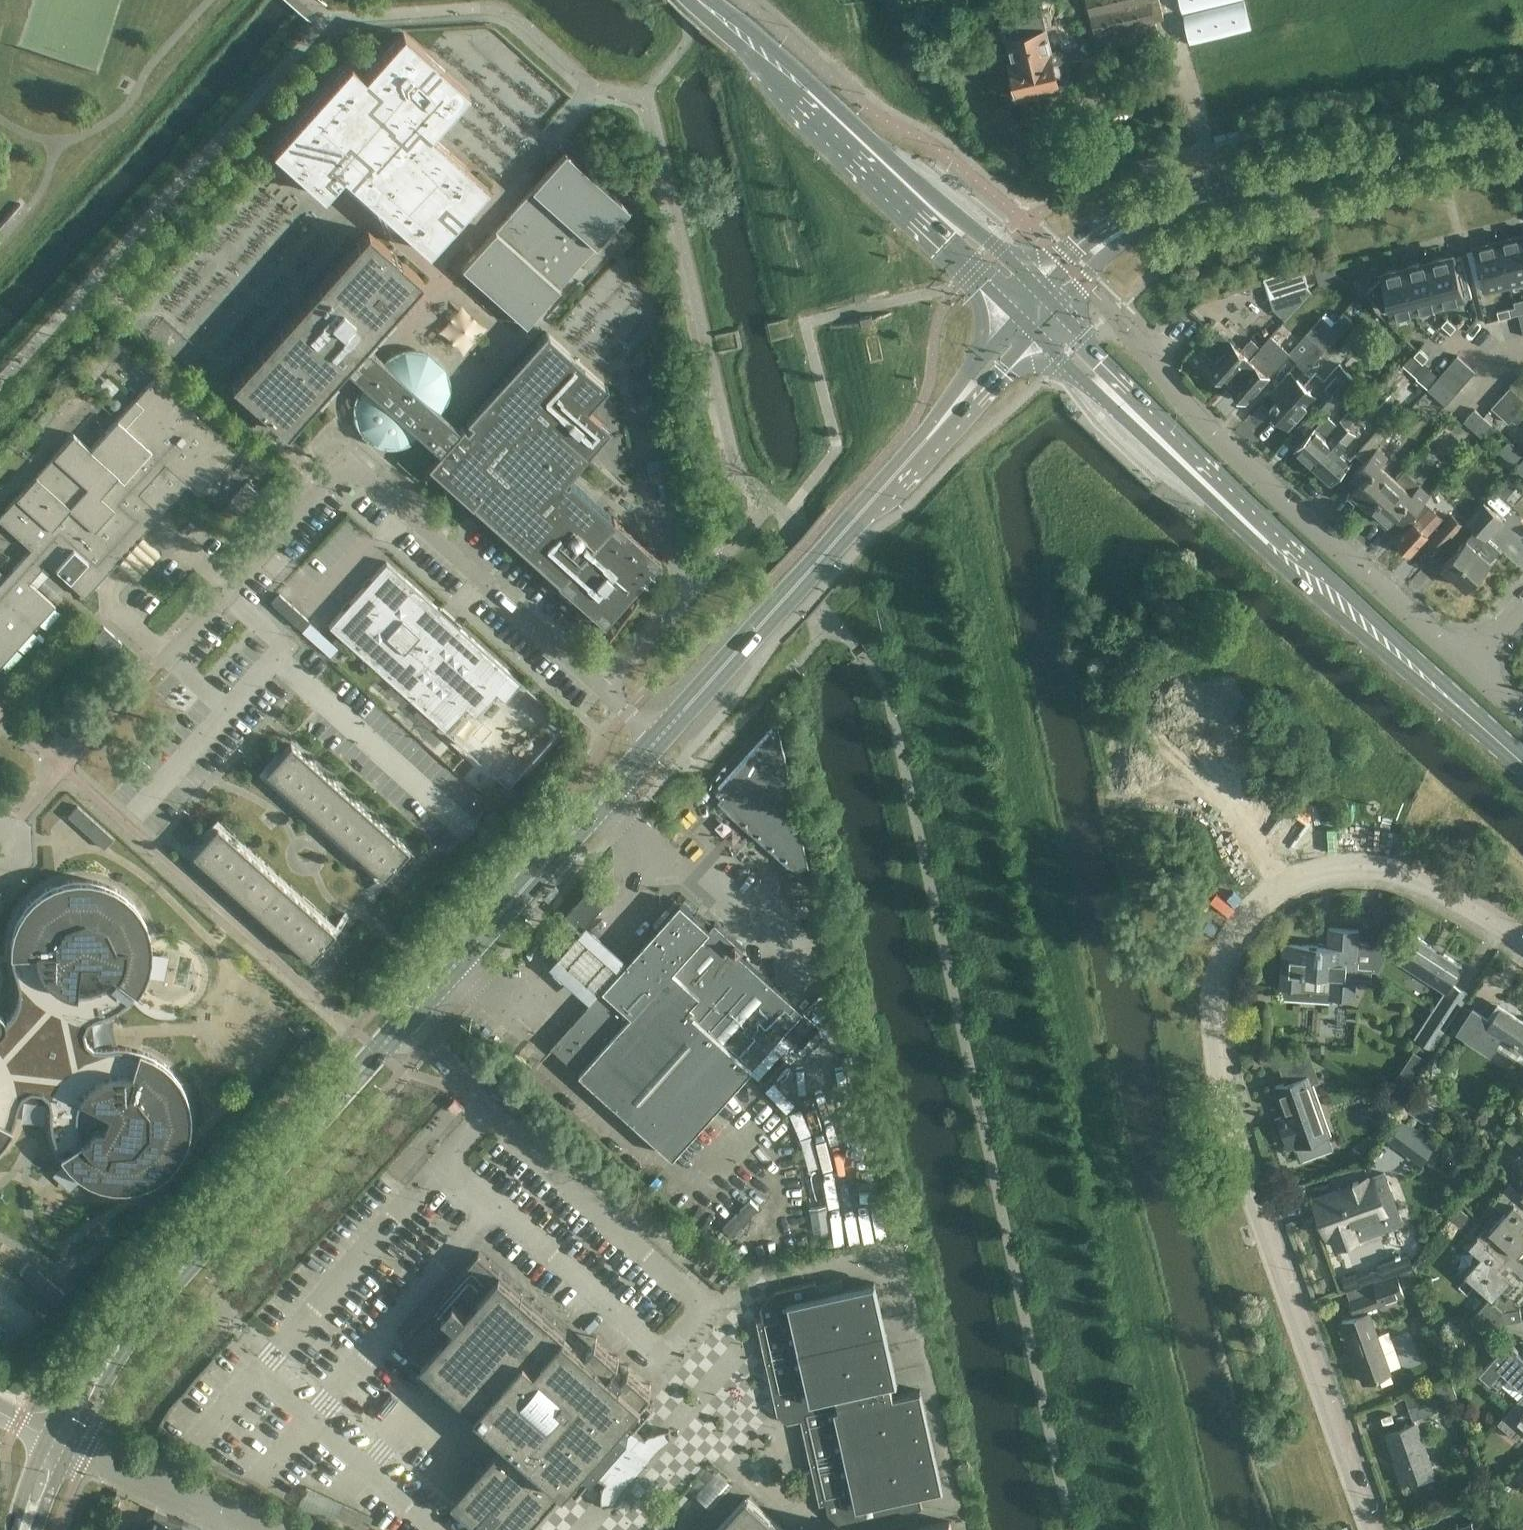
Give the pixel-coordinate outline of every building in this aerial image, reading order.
[(1058,75),(1071,71),(1064,45),(1051,48),(1046,28),(1047,28),(1040,0),(1021,0),(1001,5),(1010,38),(1009,38),(1015,61),(1011,62),(1014,73),(1011,77),(1013,84),(1017,86),(1019,96),(1060,85),(1058,75)] [(1099,50),(1159,36),(1156,21),(1164,19),(1159,0),(1087,0),(1099,50)] [(1244,0),(1180,0),(1191,44),(1252,30),(1244,0)] [(350,62),(272,149),(324,195),(343,174),(428,251),(488,185),(430,134),(469,91),(403,32),(364,75),(350,62)] [(1084,69),(1099,65),(1096,55),(1081,58),(1084,69)] [(564,153),(535,185),(514,208),(490,235),(461,267),(525,324),(587,256),(628,210),(564,153)] [(367,230),(231,384),(286,433),(344,367),(364,386),(362,388),(359,393),(355,401),(354,411),(355,415),(360,415),(361,419),(363,423),(367,431),(371,434),(373,436),(382,440),(391,442),(391,448),(398,447),(408,444),(414,440),(419,435),(423,438),(433,447),(439,452),(427,466),(447,483),(470,504),(472,506),(473,505),(557,580),(556,581),(603,623),(659,560),(660,560),(613,518),(611,519),(567,481),(565,483),(563,481),(575,467),(586,455),(560,432),(566,426),(581,408),(584,410),(586,409),(605,387),(545,332),(466,420),(470,424),(465,430),(461,426),(458,430),(448,421),(439,412),(442,407),(444,403),(447,393),(448,387),(446,376),(442,367),(436,360),(428,354),(422,352),(412,350),(406,351),(396,353),(389,358),(383,362),(378,358),(363,345),(422,279),(367,230)] [(1522,237),(1508,240),(1508,242),(1500,244),(1499,243),(1509,283),(1522,279),(1522,240),(1522,237)] [(1509,283),(1499,243),(1485,246),(1485,248),(1477,250),(1476,248),(1474,249),(1484,289),(1509,283)] [(1443,257),(1429,260),(1439,300),(1464,294),(1460,279),(1468,277),(1465,265),(1457,267),(1453,254),(1452,254),(1452,256),(1444,259),(1443,257)] [(1439,300),(1429,260),(1428,260),(1429,262),(1420,265),(1420,263),(1406,266),(1416,306),(1439,300)] [(1285,319),(1311,291),(1306,286),(1308,285),(1303,268),(1302,266),(1264,277),(1265,280),(1273,308),(1285,319)] [(1416,306),(1406,266),(1405,266),(1406,268),(1397,271),(1397,269),(1382,272),(1383,276),(1367,290),(1364,288),(1383,309),(1384,308),(1384,307),(1390,305),(1392,312),(1416,306)] [(1305,371),(1340,332),(1332,324),(1340,315),(1330,306),(1289,350),(1299,359),(1296,363),(1305,371)] [(1511,316),(1509,307),(1497,311),(1499,319),(1511,316)] [(766,322),(770,339),(771,339),(781,336),(792,334),(791,331),(773,335),(770,323),(788,319),(788,317),(776,320),(767,321),(766,322)] [(1456,326),(1447,318),(1441,325),(1451,333),(1456,326)] [(742,345),(739,328),(737,328),(727,330),(717,333),(717,335),(735,331),(738,344),(720,347),(720,350),(730,348),(741,345),(742,345)] [(1417,349),(1426,340),(1419,334),(1411,343),(1417,349)] [(1259,347),(1225,384),(1244,402),(1268,376),(1258,367),(1265,359),(1275,368),(1289,352),(1270,335),(1259,347)] [(1206,367),(1225,384),(1259,347),(1249,338),(1239,350),(1229,341),(1206,367)] [(1429,357),(1420,348),(1414,354),(1423,363),(1429,357)] [(1474,372),(1456,356),(1452,360),(1446,366),(1465,382),(1474,372)] [(1339,364),(1325,380),(1316,372),(1303,385),(1296,379),(1269,409),(1287,426),(1314,396),(1329,410),(1356,380),(1339,364)] [(1465,382),(1446,366),(1437,376),(1456,393),(1465,382)] [(1521,374),(1512,385),(1522,395),(1522,376),(1521,374)] [(1437,376),(1428,387),(1428,388),(1446,404),(1456,393),(1437,376)] [(55,605),(29,582),(46,562),(85,597),(187,483),(198,493),(199,494),(237,451),(236,450),(212,428),(155,377),(135,399),(142,405),(123,426),(125,428),(149,449),(123,478),(73,433),(0,514),(0,520),(31,548),(0,583),(0,666),(55,605)] [(1517,413),(1500,398),(1490,408),(1508,424),(1517,413)] [(1474,408),(1463,421),(1481,436),(1492,424),(1474,408)] [(1311,466),(1347,426),(1347,427),(1356,417),(1349,410),(1340,420),(1339,419),(1336,423),(1326,413),(1314,427),(1293,450),(1311,466)] [(1355,452),(1364,460),(1353,472),(1362,480),(1351,492),(1369,508),(1397,477),(1381,464),(1389,455),(1378,445),(1394,427),(1385,419),(1355,452)] [(1347,426),(1311,466),(1329,482),(1350,459),(1339,450),(1354,433),(1347,427),(1347,426)] [(1513,464),(1522,454),(1508,442),(1499,452),(1513,464)] [(1498,486),(1514,500),(1522,490),(1522,459),(1498,486)] [(1397,477),(1369,508),(1387,524),(1397,512),(1406,520),(1408,518),(1425,500),(1431,493),(1420,483),(1412,491),(1397,477)] [(258,493),(257,492),(246,482),(230,499),(242,510),(258,493)] [(1425,500),(1408,518),(1413,523),(1396,541),(1410,554),(1427,536),(1441,548),(1464,523),(1453,513),(1447,520),(1425,500)] [(1475,529),(1442,566),(1466,587),(1490,560),(1500,549),(1488,538),(1505,520),(1491,507),(1484,501),(1483,501),(1466,521),(1475,529)] [(504,701),(521,682),(386,561),(328,626),(445,731),(466,708),(475,716),(496,693),(504,701)] [(318,638),(294,617),(289,623),(313,644),(318,638)] [(103,626),(95,636),(92,639),(109,655),(121,642),(103,626)] [(79,666),(88,657),(76,646),(67,655),(79,666)] [(556,713),(547,723),(557,732),(566,722),(556,713)] [(719,805),(726,812),(789,868),(792,864),(795,867),(809,864),(778,726),(774,727),(771,724),(713,789),(721,796),(715,801),(719,805)] [(279,756),(266,771),(278,782),(303,755),(290,743),(279,756)] [(303,755),(278,782),(290,792),(314,765),(303,755)] [(314,765),(290,792),(301,803),(326,775),(314,765)] [(516,778),(506,769),(498,778),(508,787),(516,778)] [(326,775),(301,803),(313,813),(338,786),(326,775)] [(338,786),(313,813),(325,824),(349,796),(338,786)] [(706,788),(699,795),(707,801),(713,794),(706,788)] [(349,796),(325,824),(336,834),(361,807),(349,796)] [(77,805),(67,816),(85,832),(95,821),(77,805)] [(719,805),(714,811),(721,817),(726,812),(719,805)] [(361,807),(336,834),(348,845),(372,817),(361,807)] [(372,817),(348,845),(359,855),(384,828),(372,817)] [(203,841),(192,853),(204,864),(229,837),(216,826),(203,841)] [(384,828),(359,855),(371,865),(396,838),(384,828)] [(229,837),(204,864),(216,875),(240,847),(229,837)] [(396,838),(371,865),(380,874),(384,877),(392,868),(408,850),(396,838)] [(240,847),(216,875),(227,885),(252,858),(240,847)] [(408,850),(392,868),(397,872),(413,854),(408,850)] [(252,858),(227,885),(239,896),(264,868),(252,858)] [(264,868),(239,896),(251,906),(275,879),(264,868)] [(15,978),(18,987),(17,1000),(13,1012),(6,1022),(0,1017),(0,1143),(3,1140),(9,1131),(13,1121),(16,1112),(18,1105),(19,1100),(25,1094),(29,1092),(36,1091),(40,1093),(44,1096),(47,1099),(49,1106),(48,1115),(49,1127),(51,1136),(54,1145),(57,1152),(60,1157),(66,1165),(71,1170),(77,1175),(86,1180),(95,1184),(105,1187),(115,1188),(123,1188),(130,1187),(139,1185),(150,1181),(158,1177),(165,1171),(172,1165),(178,1156),(181,1151),(185,1142),(188,1132),(189,1121),(189,1109),(186,1097),(183,1089),(178,1080),(173,1073),(168,1067),(161,1062),(153,1056),(146,1053),(135,1049),(126,1048),(117,1047),(107,1049),(95,1050),(91,1047),(86,1042),(84,1036),(83,1031),(86,1024),(91,1018),(101,1016),(108,1013),(119,1007),(125,1003),(132,996),(139,987),(143,980),(147,971),(150,956),(150,946),(149,937),(147,930),(145,924),(141,917),(139,911),(134,904),(130,899),(121,892),(115,888),(106,884),(94,880),(85,879),(74,879),(64,881),(56,883),(46,888),(37,893),(30,900),(23,909),(18,916),(13,927),(10,939),(10,951),(10,959),(12,968),(15,978)] [(275,879),(251,906),(262,917),(287,889),(275,879)] [(566,914),(582,928),(587,922),(609,897),(593,883),(566,914)] [(287,889),(262,917),(274,927),(299,899),(298,899),(287,889)] [(299,899),(274,927),(285,937),(310,910),(299,899)] [(649,935),(628,959),(590,1001),(551,1046),(673,1155),(776,1041),(800,1063),(828,1033),(802,1011),(737,953),(742,947),(714,921),(708,928),(680,902),(649,935)] [(310,910),(285,937),(297,948),(322,920),(310,910)] [(322,920),(297,948),(310,959),(326,941),(335,932),(331,929),(322,920)] [(549,965),(590,1001),(628,959),(587,922),(582,928),(549,965)] [(1283,943),(1280,988),(1283,988),(1283,998),(1331,1001),(1331,999),(1354,1001),(1355,977),(1371,978),(1372,970),(1379,971),(1391,944),(1374,943),(1358,942),(1358,930),(1329,928),(1328,945),(1283,943)] [(1426,953),(1429,949),(1412,938),(1397,961),(1443,991),(1456,972),(1426,953)] [(326,941),(310,959),(315,964),(331,945),(326,941)] [(1443,991),(1415,1037),(1432,1048),(1450,1021),(1469,991),(1451,979),(1443,991)] [(1458,1030),(1488,1050),(1494,1041),(1522,1061),(1522,1022),(1498,1005),(1489,1017),(1474,1007),(1458,1030)] [(1286,1082),(1276,1085),(1286,1114),(1284,1115),(1284,1117),(1279,1119),(1288,1144),(1296,1141),(1297,1144),(1326,1133),(1315,1102),(1311,1103),(1304,1083),(1316,1078),(1305,1049),(1278,1059),(1286,1082)] [(1436,1142),(1404,1119),(1390,1138),(1421,1161),(1436,1142)] [(1340,1189),(1314,1198),(1327,1236),(1331,1235),(1335,1246),(1403,1222),(1385,1172),(1368,1179),(1368,1177),(1339,1187),(1340,1189)] [(1508,1182),(1492,1201),(1504,1211),(1489,1229),(1517,1252),(1522,1245),(1522,1195),(1508,1182)] [(1508,1182),(1522,1195),(1522,1190),(1521,1192),(1509,1182),(1508,1182)] [(752,1196),(725,1224),(735,1234),(763,1206),(752,1196)] [(828,1207),(815,1208),(817,1229),(830,1227),(828,1207)] [(1489,1229),(1484,1225),(1468,1244),(1479,1254),(1465,1271),(1491,1294),(1470,1317),(1472,1328),(1522,1318),(1522,1316),(1521,1306),(1519,1307),(1507,1297),(1505,1299),(1496,1292),(1510,1276),(1502,1270),(1517,1252),(1489,1229)] [(479,1252),(401,1340),(509,1435),(462,1490),(484,1509),(479,1515),(496,1529),(505,1529),(506,1529),(508,1529),(525,1529),(565,1485),(576,1494),(595,1472),(606,1482),(645,1437),(635,1427),(654,1406),(632,1386),(637,1380),(614,1361),(609,1366),(479,1252)] [(1341,1276),(1346,1289),(1361,1283),(1356,1270),(1341,1276)] [(1366,1308),(1403,1295),(1396,1274),(1373,1282),(1376,1291),(1349,1300),(1354,1313),(1356,1312),(1357,1315),(1342,1321),(1363,1381),(1390,1371),(1369,1311),(1368,1311),(1366,1308)] [(64,1293),(46,1277),(37,1287),(55,1303),(64,1293)] [(816,1280),(778,1288),(777,1288),(761,1307),(763,1316),(756,1318),(776,1414),(788,1422),(800,1420),(819,1504),(827,1502),(829,1514),(841,1524),(922,1506),(919,1492),(942,1487),(920,1389),(894,1395),(890,1381),(896,1380),(874,1282),(819,1294),(816,1280)] [(1522,1386),(1522,1351),(1509,1338),(1480,1370),(1499,1387),(1510,1374),(1522,1386)] [(1449,1379),(1405,1395),(1413,1419),(1445,1407),(1441,1396),(1454,1391),(1449,1379)] [(1500,1421),(1518,1437),(1522,1431),(1522,1395),(1500,1421)] [(1403,1482),(1433,1472),(1415,1422),(1385,1433),(1403,1482)] [(1514,1475),(1522,1483),(1522,1465),(1514,1475)] [(749,1497),(743,1496),(714,1529),(785,1529),(749,1497)] [(343,1500),(336,1515),(364,1528),(371,1512),(343,1500)] [(156,1509),(154,1516),(152,1515),(149,1528),(152,1529),(181,1529),(182,1524),(166,1519),(167,1514),(156,1509)] [(910,1529),(953,1529),(951,1521),(910,1529)] [(1444,1529),(1475,1529),(1471,1521),(1456,1527),(1455,1526),(1444,1529)]
